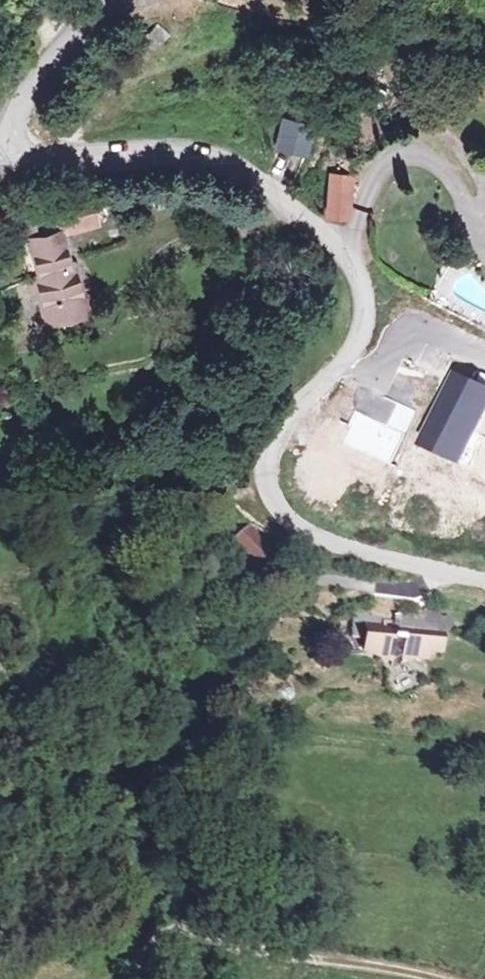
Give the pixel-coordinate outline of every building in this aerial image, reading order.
[(178,30),(185,29),(191,25),(196,20),(199,14),(199,7),(197,0),(158,0),(158,1),(156,7),(157,14),(160,21),(165,26),(171,29),(178,30)] [(165,26),(160,21),(150,34),(161,42),(171,29),(165,26)] [(279,119),(276,154),(311,157),(313,122),(279,119)] [(326,222),(352,222),(354,186),(327,185),(326,222)] [(100,213),(66,218),(69,234),(103,229),(100,213)] [(39,256),(30,259),(50,332),(95,317),(80,268),(72,270),(61,231),(34,236),(39,256)] [(276,556),(254,530),(229,552),(252,577),(276,556)] [(446,640),(368,626),(362,661),(389,665),(384,693),(424,701),(431,659),(442,661),(446,640)]
